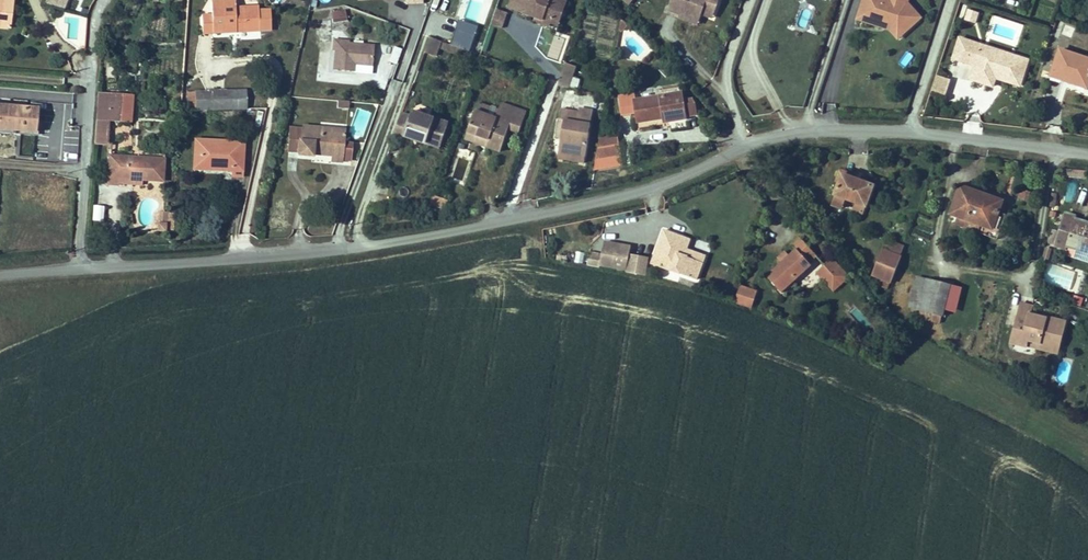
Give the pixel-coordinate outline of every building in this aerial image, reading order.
[(1,21),(0,26),(0,27),(9,28),(12,0),(0,0),(0,21),(1,21)] [(44,3),(64,9),(66,0),(45,0),(44,3)] [(564,10),(561,3),(552,0),(512,0),(510,7),(536,17),(543,19),(544,17),(555,21),(562,18),(562,17),(564,10)] [(561,3),(564,10),(567,3),(560,0),(552,0),(561,3)] [(669,8),(681,12),(680,14),(693,19),(696,11),(702,14),(709,16),(715,13),(720,0),(672,0),(669,8)] [(921,18),(907,3),(908,0),(864,0),(860,11),(894,22),(904,33),(921,18)] [(235,8),(235,1),(211,2),(212,15),(202,15),(203,33),(213,33),(213,28),(225,28),(225,24),(235,24),(236,32),(270,30),(269,11),(259,12),(258,7),(244,8),(244,13),(236,14),(235,8)] [(345,10),(331,12),(333,23),(346,21),(345,10)] [(507,13),(498,10),(493,24),(502,28),(507,13)] [(969,10),(966,20),(975,23),(978,13),(969,10)] [(698,24),(702,14),(696,11),(693,19),(680,14),(679,17),(698,24)] [(898,39),(904,33),(894,22),(860,11),(857,20),(890,30),(898,39)] [(559,25),(562,18),(555,21),(544,17),(543,19),(536,17),(534,20),(550,26),(551,22),(559,25)] [(628,25),(622,19),(620,30),(623,31),(628,25)] [(213,33),(236,32),(235,24),(225,24),(225,28),(213,28),(213,33)] [(435,56),(440,41),(430,37),(425,52),(435,56)] [(982,46),(960,38),(953,58),(975,66),(971,79),(993,86),(996,78),(1020,86),(1028,61),(1014,56),(1012,64),(979,53),(982,46)] [(336,51),(334,70),(353,71),(354,63),(354,62),(357,62),(357,64),(372,65),(374,46),(349,44),(349,42),(334,40),(333,51),(336,51)] [(464,49),(480,55),(483,47),(473,43),(472,46),(466,44),(464,49)] [(1014,56),(982,46),(979,53),(1012,64),(1014,56)] [(394,47),(389,61),(396,64),(398,60),(404,63),(408,52),(394,47)] [(1076,84),(1087,88),(1087,87),(1087,59),(1060,50),(1051,76),(1063,80),(1064,78),(1077,82),(1076,84)] [(899,65),(909,67),(911,57),(901,55),(899,65)] [(566,63),(562,72),(573,76),(576,67),(566,63)] [(562,72),(558,85),(568,89),(573,76),(562,72)] [(946,95),(951,78),(935,74),(931,91),(946,95)] [(480,80),(473,78),(470,86),(477,88),(480,80)] [(370,100),(379,102),(381,91),(373,89),(370,100)] [(196,91),(196,110),(247,109),(246,90),(196,91)] [(109,121),(121,122),(123,94),(98,92),(96,120),(109,121)] [(635,100),(634,95),(624,96),(620,97),(623,115),(636,112),(638,122),(668,118),(668,122),(687,119),(686,116),(697,115),(695,103),(693,99),(684,101),(682,92),(635,100)] [(133,95),(123,94),(121,122),(131,123),(133,95)] [(349,102),(338,101),(337,108),(348,109),(349,102)] [(479,103),(476,111),(496,118),(499,110),(479,103)] [(501,103),(499,109),(509,113),(512,107),(501,103)] [(21,130),(21,124),(36,125),(37,109),(0,106),(0,129),(21,130)] [(475,111),(468,132),(489,140),(487,147),(501,152),(509,129),(519,133),(527,112),(512,107),(509,113),(499,109),(499,110),(496,118),(476,111),(475,111)] [(559,153),(585,157),(591,125),(589,125),(592,111),(580,109),(579,113),(561,109),(559,120),(564,121),(561,139),(559,153)] [(411,116),(402,113),(394,137),(403,140),(405,136),(440,148),(448,123),(413,111),(411,116)] [(107,145),(109,121),(96,120),(94,144),(107,145)] [(564,121),(559,120),(556,138),(561,139),(564,121)] [(21,130),(20,133),(35,134),(36,125),(21,124),(21,130)] [(313,154),(313,152),(323,153),(323,155),(333,156),(332,161),(342,162),(342,160),(343,143),(344,135),(336,134),(336,128),(320,127),(320,129),(303,127),(303,128),(303,131),(290,130),(289,150),(299,151),(299,155),(312,156),(313,154)] [(489,140),(468,132),(465,139),(487,147),(489,140)] [(600,139),(596,158),(606,157),(604,148),(618,145),(616,136),(600,139)] [(242,177),(244,142),(195,139),(195,155),(200,155),(200,169),(220,170),(220,166),(223,167),(223,170),(233,171),(232,176),(242,177)] [(351,143),(343,143),(342,160),(350,160),(351,143)] [(604,148),(606,157),(620,154),(618,145),(604,148)] [(585,157),(559,153),(558,159),(584,163),(585,157)] [(109,156),(108,185),(118,185),(118,184),(118,178),(142,180),(163,181),(164,159),(109,156)] [(855,176),(840,171),(837,181),(840,182),(842,175),(854,179),(855,176)] [(854,179),(842,175),(840,182),(831,205),(842,209),(845,199),(855,203),(866,207),(874,186),(854,179)] [(999,212),(1003,201),(961,186),(951,214),(959,217),(981,225),(978,233),(997,240),(1006,215),(999,212)] [(1028,201),(1031,191),(1020,188),(1017,198),(1028,201)] [(443,210),(447,201),(434,195),(430,204),(443,210)] [(863,215),(866,207),(855,203),(852,211),(863,215)] [(103,221),(103,205),(92,204),(91,221),(103,221)] [(1075,221),(1076,219),(1064,215),(1055,246),(1066,249),(1067,247),(1087,253),(1087,225),(1075,221)] [(956,225),(978,233),(981,225),(959,217),(956,225)] [(684,237),(664,230),(652,263),(697,280),(703,263),(678,254),(684,237)] [(690,240),(684,237),(678,254),(703,263),(706,256),(687,249),(690,240)] [(816,255),(800,238),(792,245),(796,250),(767,276),(782,293),(810,268),(810,264),(808,262),(816,255)] [(901,246),(890,242),(886,251),(898,256),(901,246)] [(631,247),(604,243),(602,255),(600,265),(627,270),(631,247)] [(886,251),(882,250),(872,275),(879,278),(890,282),(891,283),(901,257),(898,256),(886,251)] [(575,252),(575,263),(583,263),(584,252),(575,252)] [(602,255),(590,253),(588,266),(600,268),(600,265),(602,255)] [(631,255),(627,273),(643,275),(647,258),(631,255)] [(833,258),(817,273),(834,291),(850,277),(833,258)] [(909,308),(920,311),(929,279),(917,276),(909,308)] [(890,282),(879,278),(877,285),(887,289),(890,282)] [(939,323),(944,307),(950,285),(929,279),(920,311),(918,318),(939,323)] [(961,288),(950,285),(944,307),(955,310),(961,288)] [(740,286),(735,303),(746,307),(752,290),(740,286)] [(752,290),(746,307),(751,308),(757,292),(752,290)] [(1030,315),(1032,308),(1021,305),(1012,344),(1027,348),(1027,347),(1028,341),(1050,347),(1050,344),(1060,346),(1066,323),(1046,318),(1045,324),(1041,323),(1042,319),(1030,316),(1030,315)] [(1046,318),(1030,315),(1030,316),(1042,319),(1041,323),(1045,324),(1046,318)] [(1057,356),(1060,346),(1050,344),(1050,347),(1028,341),(1027,347),(1027,348),(1057,356)]
